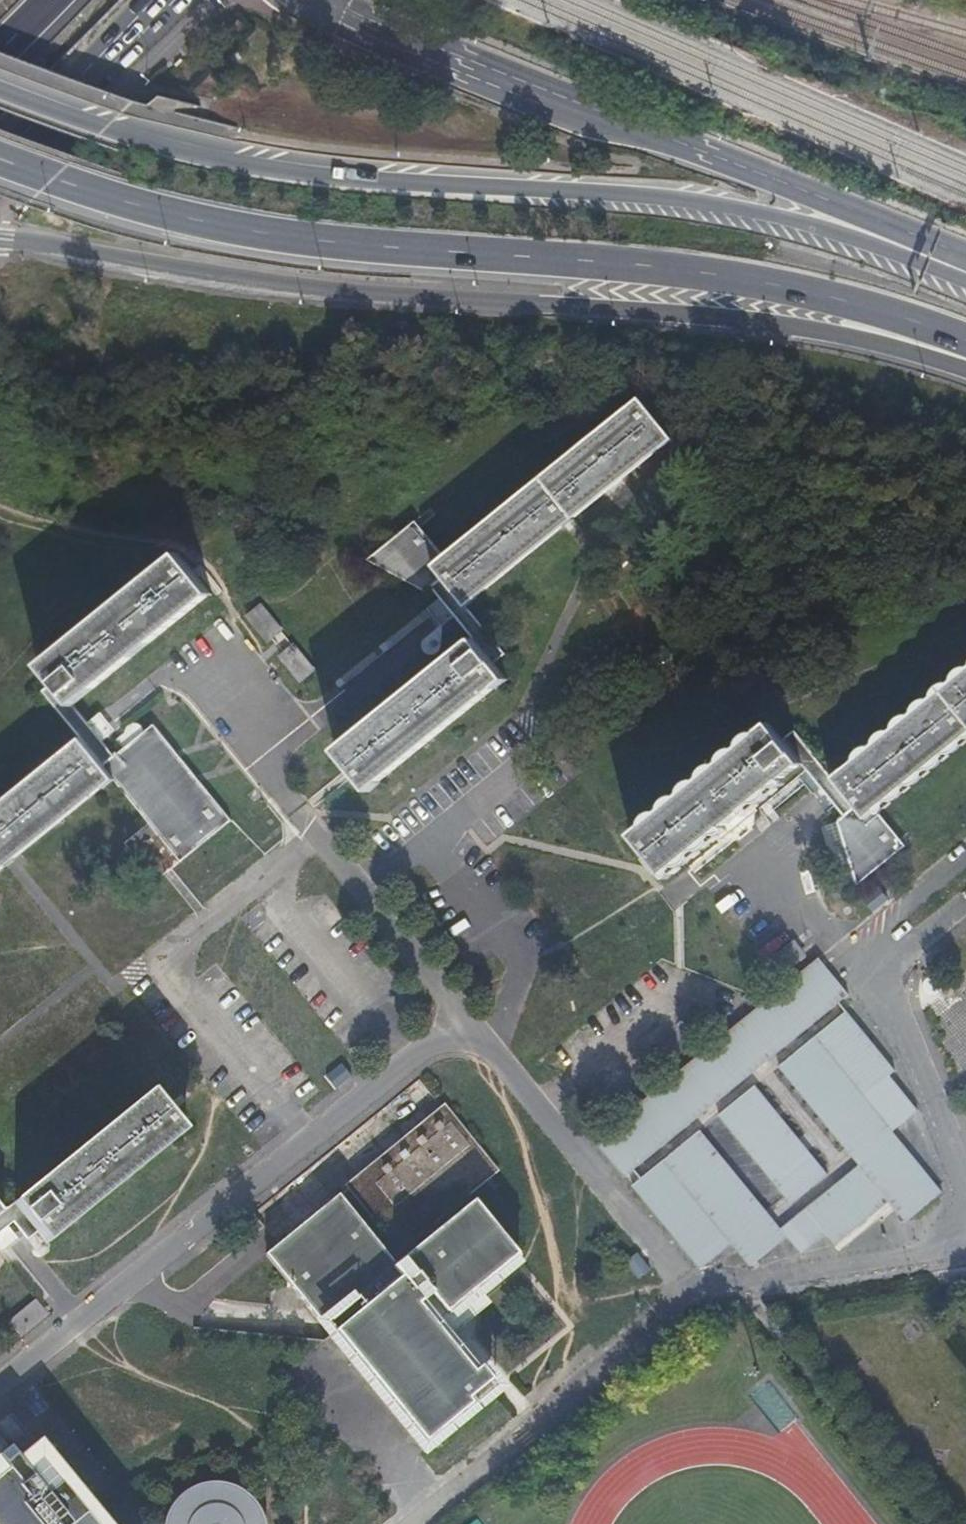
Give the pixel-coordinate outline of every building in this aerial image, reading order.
[(338,752),(371,794),(381,785),(380,783),(494,690),(495,692),(508,681),(494,665),(505,656),(467,608),(478,598),(477,597),(660,451),(661,452),(673,443),(640,401),(626,413),(628,415),(447,559),(416,523),(366,563),(426,597),(432,591),(473,641),(338,752)] [(10,868),(101,794),(103,795),(114,786),(180,869),(231,828),(155,730),(113,763),(101,747),(88,730),(72,710),(212,601),(180,561),(166,572),(165,575),(53,664),(52,662),(41,671),(54,688),(43,698),(80,745),(69,753),(69,755),(0,811),(0,876),(10,868)] [(246,617),(267,645),(284,633),(262,605),(246,617)] [(278,658),(300,686),(317,673),(294,645),(278,658)] [(757,802),(806,762),(849,815),(844,820),(862,884),(909,843),(879,807),(965,735),(965,669),(845,767),(844,766),(834,775),(796,729),(786,737),(773,721),(647,826),(646,825),(635,834),(669,874),(719,833),(757,802)] [(88,730),(101,747),(108,742),(94,725),(88,730)] [(763,810),(757,802),(719,833),(726,841),(763,810)] [(844,821),(827,825),(845,888),(862,884),(844,821)] [(794,941),(770,959),(783,976),(807,958),(794,941)] [(850,995),(821,959),(598,1141),(627,1177),(636,1169),(644,1180),(635,1187),(702,1268),(734,1242),(753,1266),(790,1235),(804,1253),(828,1233),(838,1244),(868,1220),(858,1209),(882,1189),(908,1221),(943,1192),(893,1131),(919,1110),(891,1076),(896,1071),(840,1002),(850,995)] [(342,1064),(325,1076),(335,1089),(352,1077),(342,1064)] [(17,1220),(32,1238),(42,1230),(52,1242),(64,1232),(63,1231),(172,1142),(173,1143),(183,1134),(181,1131),(186,1127),(155,1089),(143,1099),(144,1101),(29,1194),(27,1192),(7,1209),(0,1200),(0,1235),(17,1220)] [(443,1106),(344,1187),(398,1251),(498,1171),(443,1106)] [(351,1358),(423,1445),(476,1402),(471,1397),(492,1380),(441,1319),(518,1255),(474,1202),(397,1265),(339,1195),(266,1255),(316,1316),(334,1337),(337,1335),(354,1356),(351,1358)] [(36,1299),(10,1320),(22,1336),(48,1315),(36,1299)] [(60,1468),(41,1444),(21,1460),(11,1448),(0,1457),(0,1523),(107,1523),(60,1468)] [(268,1523),(267,1520),(266,1517),(264,1514),(263,1510),(261,1507),(259,1504),(257,1501),(254,1499),(251,1496),(249,1494),(246,1492),(243,1490),(239,1488),(237,1487),(233,1486),(230,1484),(226,1484),(222,1483),(219,1483),(215,1483),(212,1483),(208,1484),(205,1484),(201,1485),(198,1486),(194,1488),(191,1490),(188,1492),(185,1494),(183,1496),(180,1498),(177,1501),(175,1504),(173,1507),(171,1510),(170,1513),(168,1517),(167,1520),(167,1523),(166,1523),(268,1523)]
